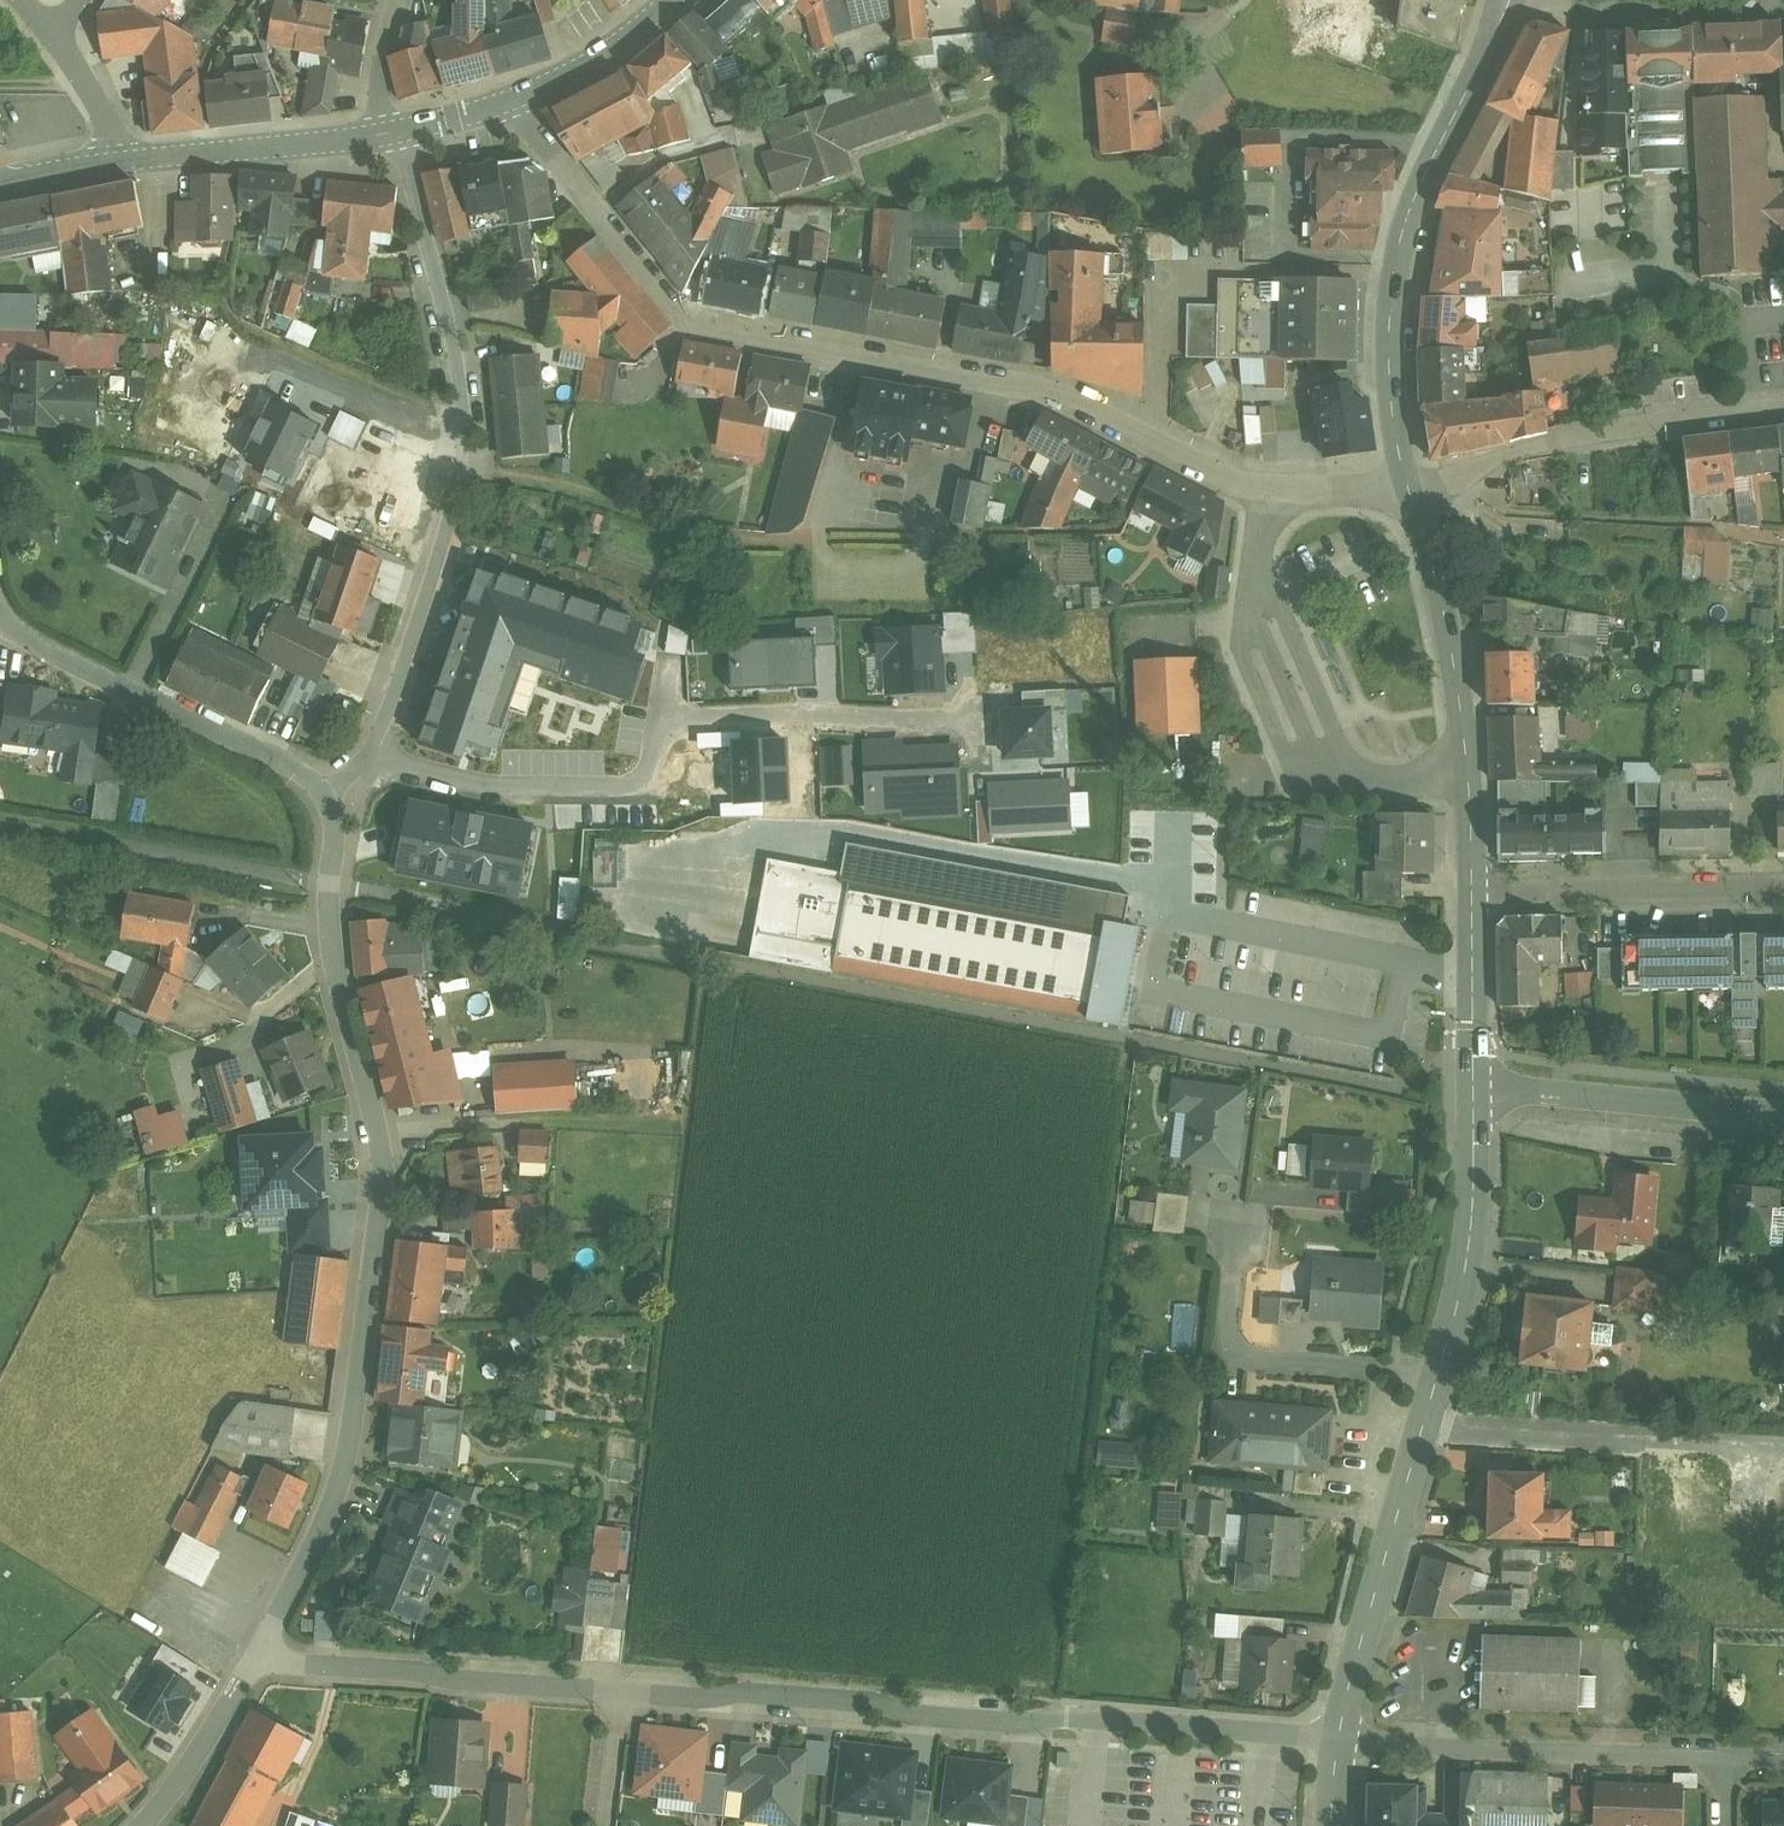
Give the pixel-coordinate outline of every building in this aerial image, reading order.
[(124,0),(109,0),(99,15),(105,59),(148,53),(150,70),(149,70),(153,102),(150,102),(151,114),(146,115),(148,133),(157,132),(157,134),(204,128),(196,61),(193,36),(182,30),(160,19),(124,0)] [(160,19),(166,11),(174,0),(124,0),(160,19)] [(274,0),(258,0),(249,11),(266,54),(268,58),(272,44),(270,44),(278,1),(274,0)] [(337,11),(278,0),(278,1),(270,44),(272,44),(328,55),(325,66),(325,68),(340,71),(360,74),(366,41),(364,41),(367,23),(347,19),(346,26),(335,24),(337,11)] [(459,11),(463,11),(463,43),(458,44),(457,40),(435,46),(447,88),(496,75),(488,41),(487,36),(487,33),(486,8),(486,0),(459,0),(459,11)] [(510,26),(509,8),(508,8),(508,0),(488,0),(488,8),(486,8),(487,33),(502,30),(503,37),(488,41),(496,75),(547,60),(552,57),(541,17),(510,26)] [(754,0),(708,0),(698,9),(727,41),(755,17),(759,22),(767,15),(754,0)] [(770,15),(772,15),(768,11),(781,0),(757,0),(770,15)] [(808,19),(817,52),(837,47),(825,1),(827,0),(792,0),(808,19)] [(855,30),(898,17),(897,0),(847,0),(855,30)] [(898,17),(902,57),(934,54),(933,40),(930,40),(926,0),(897,0),(898,17)] [(991,32),(994,62),(995,62),(1019,60),(1014,19),(1011,0),(986,0),(991,32)] [(1095,5),(1110,8),(1139,13),(1142,0),(1096,0),(1095,5)] [(1155,12),(1178,15),(1180,0),(1156,0),(1155,12)] [(1312,27),(1315,35),(1342,27),(1352,23),(1345,0),(1304,0),(1312,27)] [(1403,9),(1405,10),(1438,23),(1459,20),(1466,21),(1466,19),(1461,18),(1463,8),(1468,9),(1469,0),(1404,0),(1403,9)] [(1139,13),(1110,8),(1105,40),(1134,45),(1139,13)] [(176,16),(166,11),(160,19),(182,30),(186,25),(175,19),(176,16)] [(695,12),(672,32),(704,70),(700,74),(706,93),(725,87),(719,69),(732,64),(724,55),(728,51),(695,12)] [(1460,53),(1372,19),(1353,62),(1369,69),(1440,96),(1460,53)] [(429,21),(405,27),(400,55),(391,57),(402,100),(444,89),(432,47),(435,46),(429,21)] [(1529,27),(1490,106),(1514,118),(1506,190),(1535,197),(1551,201),(1555,163),(1558,133),(1559,124),(1527,120),(1532,111),(1536,113),(1547,92),(1542,90),(1552,71),(1565,72),(1572,32),(1539,23),(1529,27)] [(1782,24),(1694,27),(1694,28),(1696,83),(1697,83),(1706,82),(1706,99),(1713,98),(1758,97),(1757,73),(1783,72),(1783,70),(1782,24)] [(1651,29),(1642,35),(1628,32),(1630,92),(1634,92),(1635,108),(1630,109),(1631,140),(1630,140),(1631,177),(1645,176),(1644,172),(1685,170),(1685,175),(1698,174),(1695,99),(1697,99),(1697,97),(1697,83),(1696,83),(1694,28),(1693,28),(1693,30),(1680,33),(1671,28),(1661,26),(1651,29)] [(1342,27),(1315,35),(1312,27),(1293,30),(1300,38),(1312,46),(1330,52),(1342,27)] [(1627,30),(1583,31),(1583,56),(1581,56),(1582,116),(1585,116),(1585,141),(1630,140),(1631,140),(1630,92),(1628,32),(1627,32),(1627,30)] [(991,32),(933,38),(933,40),(934,54),(902,57),(903,70),(994,62),(991,32)] [(668,35),(630,68),(650,101),(682,74),(693,64),(668,35)] [(266,54),(241,57),(243,77),(229,79),(230,84),(208,86),(213,127),(274,120),(271,100),(284,98),(268,58),(266,54)] [(325,66),(312,69),(304,117),(333,114),(340,71),(325,68),(325,66)] [(630,68),(543,113),(579,161),(584,159),(604,148),(621,138),(630,155),(642,154),(660,149),(652,120),(659,116),(650,101),(630,68)] [(682,74),(650,101),(659,116),(652,120),(660,149),(690,140),(680,106),(671,93),(687,80),(682,74)] [(862,79),(847,83),(826,92),(830,107),(829,107),(829,106),(770,127),(780,154),(767,158),(767,157),(765,158),(778,195),(780,195),(780,194),(806,184),(808,188),(843,175),(835,154),(908,128),(909,133),(943,120),(927,76),(895,88),(894,83),(867,93),(862,79)] [(1159,77),(1099,81),(1105,155),(1164,151),(1162,122),(1164,121),(1163,107),(1161,107),(1159,77)] [(1763,97),(1758,97),(1713,98),(1706,99),(1699,99),(1699,97),(1697,97),(1697,99),(1695,99),(1698,174),(1703,277),(1783,274),(1783,268),(1781,180),(1766,181),(1763,97)] [(1259,111),(1243,112),(1244,131),(1245,131),(1259,130),(1259,111)] [(1259,130),(1245,131),(1245,167),(1283,165),(1282,130),(1259,130)] [(1577,134),(1558,133),(1555,163),(1575,164),(1577,134)] [(627,176),(604,148),(584,159),(608,191),(627,176)] [(1396,153),(1309,151),(1308,190),(1320,190),(1320,211),(1314,211),(1313,250),(1376,251),(1376,227),(1382,227),(1383,191),(1395,191),(1396,153)] [(531,160),(501,164),(513,225),(527,223),(553,218),(545,170),(531,160)] [(500,164),(461,169),(474,231),(510,223),(500,164)] [(461,169),(426,174),(438,229),(445,243),(475,236),(474,231),(461,169)] [(298,179),(243,173),(242,209),(256,210),(252,238),(273,241),(274,236),(290,237),(292,225),(295,199),(298,179)] [(689,216),(657,175),(619,206),(652,246),(689,216)] [(1485,184),(1451,175),(1437,209),(1499,212),(1500,205),(1503,189),(1485,184)] [(233,176),(196,177),(195,203),(180,204),(179,243),(232,241),(233,177),(233,176)] [(399,188),(330,181),(329,181),(327,202),(324,226),(336,228),(336,229),(333,232),(332,243),(329,275),(335,276),(366,279),(370,239),(371,240),(372,238),(371,238),(372,232),(394,234),(399,188)] [(136,182),(54,198),(63,243),(63,244),(66,266),(69,296),(112,291),(105,235),(145,227),(136,182)] [(735,196),(711,184),(666,271),(685,294),(704,258),(724,219),(735,196)] [(1506,190),(1503,189),(1500,205),(1531,212),(1535,197),(1506,190)] [(0,209),(0,256),(5,255),(7,262),(24,258),(23,252),(63,244),(63,243),(54,198),(0,209)] [(327,202),(295,199),(292,225),(319,228),(319,225),(324,226),(327,202)] [(879,210),(855,208),(851,255),(855,256),(852,274),(868,277),(876,267),(879,210)] [(834,209),(788,209),(783,231),(805,233),(805,231),(832,234),(834,209)] [(1499,212),(1437,209),(1446,210),(1431,298),(1432,298),(1480,298),(1504,298),(1503,274),(1503,212),(1499,212)] [(913,213),(879,210),(876,267),(881,272),(869,333),(939,347),(948,303),(905,294),(913,213)] [(989,214),(963,214),(963,230),(988,230),(989,214)] [(1032,214),(1018,214),(1018,229),(1032,229),(1032,214)] [(757,225),(724,219),(704,258),(714,260),(706,301),(761,312),(769,271),(744,266),(757,225)] [(513,225),(511,225),(518,263),(516,277),(538,273),(535,260),(527,223),(513,225)] [(832,234),(805,231),(805,233),(800,274),(827,279),(832,234)] [(1189,232),(1148,231),(1147,260),(1188,260),(1189,232)] [(599,237),(569,261),(575,268),(570,272),(578,282),(565,284),(565,294),(555,293),(552,327),(551,343),(566,348),(588,354),(590,355),(600,358),(603,334),(618,320),(626,324),(617,336),(637,359),(673,327),(599,237)] [(1092,238),(1072,237),(1071,254),(1051,253),(1052,260),(1053,292),(1059,292),(1058,306),(1054,306),(1055,370),(1094,381),(1094,319),(1092,310),(1102,310),(1103,280),(1104,256),(1104,255),(1091,254),(1092,238)] [(320,242),(309,239),(302,262),(289,257),(285,270),(290,271),(277,314),(295,320),(304,293),(333,296),(335,276),(329,275),(332,243),(320,242)] [(1052,260),(1012,252),(1000,313),(1032,321),(1053,323),(1053,292),(1052,260)] [(1125,257),(1104,256),(1103,280),(1124,280),(1125,257)] [(66,266),(48,268),(51,298),(69,296),(66,266)] [(800,274),(782,270),(773,315),(818,324),(827,279),(800,274)] [(852,274),(828,270),(827,279),(818,324),(864,332),(874,279),(852,274)] [(1554,271),(1503,274),(1504,298),(1555,295),(1554,271)] [(1286,281),(1220,279),(1219,306),(1189,306),(1188,358),(1285,360),(1286,281)] [(5,283),(5,288),(0,288),(0,300),(39,299),(37,281),(5,283)] [(1353,282),(1286,281),(1285,360),(1352,361),(1353,282)] [(500,292),(470,296),(471,312),(502,308),(500,292)] [(0,331),(0,366),(21,367),(63,368),(92,369),(93,335),(74,334),(69,296),(57,332),(0,331)] [(1146,298),(1122,297),(1122,314),(1120,314),(1119,335),(1145,335),(1146,335),(1147,309),(1146,298)] [(1480,298),(1432,298),(1431,298),(1427,298),(1423,351),(1477,349),(1477,348),(1477,323),(1465,323),(1465,299),(1480,299),(1480,298)] [(1000,313),(963,306),(955,350),(1021,363),(1029,324),(1031,324),(1032,321),(1000,313)] [(306,347),(314,330),(291,319),(283,336),(306,347)] [(1614,322),(1559,331),(1561,341),(1529,344),(1534,383),(1622,370),(1614,322)] [(552,327),(539,323),(538,339),(551,343),(552,327)] [(1119,335),(1103,334),(1102,381),(1144,382),(1145,335),(1119,335)] [(744,355),(686,344),(678,382),(711,388),(736,393),(744,355)] [(588,354),(566,348),(558,394),(580,398),(588,354)] [(1477,349),(1423,351),(1422,351),(1424,406),(1425,406),(1465,402),(1463,351),(1496,350),(1496,348),(1477,348),(1477,349)] [(600,358),(590,355),(583,399),(603,402),(610,361),(600,358)] [(812,367),(756,357),(747,403),(709,401),(704,435),(701,462),(731,465),(735,438),(764,442),(769,407),(800,413),(803,413),(804,412),(812,367)] [(1357,365),(1313,371),(1313,372),(1276,380),(1258,392),(1262,420),(1303,412),(1302,395),(1325,390),(1326,395),(1316,397),(1320,425),(1323,425),(1327,457),(1370,451),(1374,445),(1368,401),(1362,402),(1357,365)] [(97,384),(63,383),(63,368),(21,367),(20,415),(39,416),(39,424),(96,426),(97,384)] [(970,398),(866,378),(858,423),(856,422),(841,463),(900,475),(906,443),(899,442),(901,433),(961,445),(970,398)] [(541,385),(497,390),(504,457),(548,452),(541,385)] [(736,393),(711,388),(709,398),(735,402),(736,393)] [(1465,402),(1425,406),(1434,460),(1510,445),(1509,443),(1549,433),(1544,392),(1505,395),(1505,399),(1465,402)] [(293,481),(318,424),(268,401),(242,458),(293,481)] [(834,421),(804,412),(803,413),(800,413),(769,533),(791,531),(804,521),(834,421)] [(1103,443),(1045,413),(1029,445),(1043,452),(1032,473),(1041,478),(1040,480),(1043,481),(1024,528),(1063,529),(1076,496),(1081,486),(1103,443)] [(1730,435),(1735,478),(1754,475),(1783,472),(1783,469),(1780,429),(1730,435)] [(1020,433),(1006,430),(1000,458),(1014,461),(1020,433)] [(1730,435),(1686,440),(1692,493),(1736,488),(1735,478),(1730,435)] [(1148,466),(1103,443),(1081,486),(1101,496),(1105,487),(1130,500),(1148,466)] [(1224,504),(1155,469),(1136,506),(1180,529),(1170,549),(1172,557),(1180,561),(1188,558),(1190,555),(1207,564),(1219,540),(1214,538),(1220,526),(1224,504)] [(1754,475),(1735,478),(1736,488),(1740,525),(1760,527),(1754,475)] [(207,507),(156,482),(154,486),(136,476),(119,510),(121,511),(125,504),(142,513),(128,541),(122,539),(121,541),(126,544),(117,563),(116,563),(116,565),(167,589),(167,588),(166,587),(205,508),(206,509),(207,507)] [(985,502),(987,485),(954,480),(949,524),(980,529),(981,519),(997,521),(999,504),(985,502)] [(252,492),(248,507),(268,512),(272,497),(252,492)] [(1707,499),(1693,500),(1694,519),(1709,520),(1707,499)] [(1775,515),(1778,527),(1778,529),(1783,530),(1783,514),(1775,515)] [(1707,530),(1686,529),(1684,574),(1705,575),(1707,530)] [(1033,560),(1055,560),(1055,581),(1075,581),(1075,572),(1059,572),(1059,557),(1069,557),(1069,536),(1033,536),(1033,560)] [(382,560),(341,546),(316,621),(357,635),(382,560)] [(1230,570),(1212,568),(1208,600),(1227,599),(1230,570)] [(526,665),(631,701),(645,659),(633,655),(643,626),(630,622),(631,618),(609,610),(607,614),(599,611),(600,607),(574,599),(572,602),(564,599),(565,596),(539,587),(537,590),(529,588),(530,584),(504,575),(503,579),(479,571),(421,743),(462,758),(469,739),(497,748),(526,665)] [(1571,612),(1486,598),(1487,631),(1510,632),(1509,639),(1533,640),(1533,633),(1567,635),(1571,612)] [(1059,612),(1059,599),(1034,600),(1034,613),(1059,612)] [(314,624),(281,608),(258,655),(298,675),(320,685),(323,679),(340,644),(311,630),(314,624)] [(939,654),(976,652),(974,616),(963,614),(944,614),(944,630),(938,630),(939,654)] [(939,654),(938,630),(887,632),(887,634),(880,634),(881,655),(889,655),(890,692),(941,690),(939,654)] [(1598,636),(1573,635),(1572,654),(1597,655),(1598,636)] [(731,694),(817,687),(813,638),(727,644),(731,694)] [(272,681),(189,641),(168,684),(250,725),(272,681)] [(1534,654),(1488,655),(1490,705),(1536,705),(1535,672),(1541,672),(1541,662),(1535,662),(1534,654)] [(1199,658),(1136,661),(1139,737),(1203,735),(1199,658)] [(298,675),(281,710),(303,721),(320,685),(298,675)] [(338,686),(323,679),(320,685),(303,721),(298,732),(309,737),(318,727),(338,686)] [(103,709),(53,702),(38,699),(31,690),(11,687),(10,696),(8,696),(1,741),(70,750),(66,781),(90,784),(91,783),(95,754),(97,754),(103,709)] [(1047,713),(1006,715),(1008,754),(1049,752),(1047,713)] [(1586,717),(1562,717),(1562,738),(1586,738),(1586,717)] [(1540,719),(1491,718),(1494,781),(1543,781),(1542,761),(1540,719)] [(785,738),(730,741),(732,773),(788,769),(785,738)] [(903,818),(961,815),(958,746),(904,748),(904,743),(865,745),(868,811),(903,810),(903,818)] [(97,754),(95,754),(91,783),(129,788),(132,760),(97,754)] [(1589,761),(1542,761),(1543,781),(1589,782),(1589,761)] [(1764,765),(1746,765),(1746,795),(1764,794),(1764,765)] [(1780,765),(1764,765),(1764,794),(1781,794),(1780,765)] [(1703,791),(1686,792),(1685,767),(1664,767),(1661,852),(1732,851),(1731,811),(1725,811),(1724,784),(1703,785),(1703,791)] [(788,769),(732,773),(734,803),(734,805),(762,803),(790,801),(788,769)] [(993,835),(1071,831),(1068,779),(990,784),(991,802),(993,835)] [(1566,824),(1566,803),(1543,803),(1543,794),(1495,794),(1497,862),(1500,864),(1620,862),(1619,823),(1566,824)] [(518,901),(533,823),(408,799),(393,877),(518,901)] [(993,835),(991,802),(975,803),(977,844),(993,843),(993,835)] [(1433,815),(1382,814),(1382,816),(1389,816),(1389,844),(1382,844),(1381,872),(1381,874),(1404,874),(1432,875),(1433,815)] [(1297,819),(1296,861),(1322,862),(1323,819),(1297,819)] [(595,862),(621,861),(620,840),(593,841),(595,862)] [(1139,927),(769,859),(750,958),(1120,1026),(1139,927)] [(1404,874),(1381,874),(1381,872),(1365,872),(1365,901),(1404,901),(1404,874)] [(196,906),(131,894),(123,937),(157,944),(188,949),(196,906)] [(1547,917),(1547,915),(1521,916),(1521,917),(1506,918),(1499,924),(1501,1007),(1541,1007),(1540,964),(1564,963),(1564,916),(1547,917)] [(387,922),(354,926),(360,977),(393,973),(392,968),(387,922)] [(244,930),(213,957),(246,992),(257,1004),(286,978),(244,930)] [(1742,946),(1661,947),(1661,948),(1656,948),(1656,936),(1624,936),(1624,949),(1624,980),(1640,980),(1641,991),(1664,990),(1664,982),(1677,982),(1677,990),(1699,990),(1699,981),(1712,981),(1712,990),(1734,989),(1734,1028),(1759,1028),(1758,934),(1742,934),(1742,946)] [(188,949),(157,944),(153,967),(182,980),(188,949)] [(1767,946),(1768,989),(1783,989),(1783,945),(1767,946)] [(1624,949),(1600,949),(1600,980),(1624,980),(1624,949)] [(246,992),(213,957),(194,984),(205,990),(224,1011),(246,992)] [(404,965),(392,968),(393,973),(360,977),(365,995),(409,982),(404,965)] [(182,980),(153,967),(135,1006),(164,1019),(182,980)] [(1562,971),(1561,994),(1587,995),(1587,972),(1562,971)] [(409,982),(365,995),(382,1062),(394,1105),(459,1101),(450,1070),(435,1074),(409,982)] [(133,1038),(140,1019),(114,1011),(108,1030),(133,1038)] [(331,1086),(308,1031),(260,1051),(283,1106),(331,1086)] [(239,1061),(206,1070),(224,1133),(258,1123),(239,1061)] [(574,1064),(498,1069),(501,1115),(578,1111),(574,1064)] [(1246,1092),(1178,1084),(1174,1109),(1193,1111),(1190,1136),(1197,1137),(1194,1160),(1187,1160),(1187,1162),(1216,1165),(1217,1156),(1238,1159),(1246,1092)] [(149,1105),(129,1108),(136,1152),(180,1146),(175,1109),(150,1113),(149,1105)] [(551,1133),(522,1131),(521,1159),(549,1161),(551,1133)] [(313,1137),(246,1141),(249,1207),(316,1204),(313,1137)] [(1373,1144),(1318,1140),(1317,1147),(1310,1146),(1309,1162),(1316,1162),(1314,1185),(1350,1188),(1369,1190),(1370,1188),(1373,1144)] [(497,1147),(451,1153),(455,1189),(471,1186),(472,1195),(504,1192),(497,1147)] [(1655,1182),(1620,1179),(1617,1210),(1605,1209),(1606,1205),(1583,1203),(1580,1236),(1649,1242),(1655,1182)] [(1369,1190),(1350,1188),(1348,1212),(1384,1215),(1386,1189),(1370,1188),(1369,1190)] [(1782,1192),(1736,1189),(1731,1248),(1769,1251),(1772,1209),(1781,1209),(1782,1192)] [(1191,1197),(1160,1194),(1154,1233),(1186,1235),(1191,1197)] [(547,1208),(515,1210),(515,1223),(537,1222),(546,1221),(547,1208)] [(515,1210),(476,1213),(477,1252),(516,1252),(515,1223),(515,1210)] [(546,1221),(537,1222),(535,1243),(544,1243),(546,1221)] [(463,1255),(399,1247),(390,1312),(438,1319),(445,1274),(460,1276),(463,1255)] [(351,1261),(295,1254),(283,1343),(339,1350),(351,1261)] [(1335,1270),(1316,1268),(1313,1312),(1344,1315),(1343,1322),(1381,1325),(1385,1267),(1336,1263),(1335,1270)] [(1656,1273),(1620,1269),(1616,1308),(1652,1312),(1656,1273)] [(1594,1304),(1530,1296),(1522,1363),(1545,1365),(1545,1372),(1567,1375),(1567,1368),(1587,1370),(1594,1304)] [(1305,1301),(1282,1298),(1280,1325),(1303,1328),(1305,1301)] [(432,1332),(388,1327),(380,1402),(396,1404),(396,1403),(445,1409),(450,1372),(449,1372),(450,1355),(448,1350),(430,1348),(432,1332)] [(298,1409),(244,1401),(228,1422),(214,1450),(291,1460),(298,1409)] [(445,1409),(396,1403),(396,1404),(394,1423),(393,1423),(390,1446),(391,1447),(389,1461),(455,1469),(462,1411),(445,1409)] [(1333,1414),(1217,1405),(1213,1463),(1285,1469),(1328,1472),(1333,1414)] [(1141,1445),(1102,1442),(1100,1464),(1139,1467),(1141,1445)] [(221,1465),(198,1506),(187,1501),(173,1527),(185,1533),(212,1547),(240,1494),(255,1502),(263,1485),(258,1482),(257,1484),(221,1465)] [(309,1484),(272,1467),(255,1502),(251,1511),(289,1529),(309,1484)] [(1328,1472),(1285,1469),(1283,1491),(1327,1493),(1328,1472)] [(1544,1474),(1493,1475),(1494,1537),(1574,1536),(1573,1510),(1544,1511),(1544,1474)] [(1229,1488),(1201,1485),(1200,1500),(1202,1500),(1228,1502),(1229,1488)] [(1177,1527),(1177,1491),(1154,1491),(1154,1527),(1177,1527)] [(433,1493),(428,1504),(401,1493),(389,1519),(401,1524),(395,1536),(401,1538),(403,1534),(442,1550),(461,1505),(433,1493)] [(1228,1502),(1202,1500),(1199,1535),(1225,1537),(1228,1502)] [(1304,1522),(1256,1519),(1252,1565),(1252,1573),(1273,1575),(1300,1577),(1304,1522)] [(624,1531),(587,1530),(587,1572),(624,1572),(624,1531)] [(212,1547),(185,1533),(167,1569),(205,1588),(223,1552),(212,1547)] [(442,1550),(403,1534),(401,1538),(395,1536),(388,1554),(394,1557),(385,1579),(378,1577),(371,1595),(389,1602),(387,1607),(421,1621),(430,1600),(422,1596),(442,1550)] [(1473,1570),(1428,1557),(1410,1617),(1459,1619),(1473,1570)] [(1536,1562),(1506,1562),(1505,1582),(1535,1582),(1536,1562)] [(1273,1575),(1252,1573),(1252,1565),(1243,1564),(1241,1587),(1271,1590),(1273,1575)] [(623,1629),(624,1576),(558,1575),(558,1585),(546,1585),(545,1611),(553,1611),(553,1628),(623,1629)] [(1507,1589),(1477,1588),(1476,1619),(1506,1620),(1507,1589)] [(1286,1620),(1242,1616),(1240,1640),(1250,1641),(1251,1639),(1284,1641),(1286,1620)] [(1582,1640),(1484,1636),(1481,1709),(1580,1712),(1582,1640)] [(1284,1641),(1251,1639),(1250,1641),(1247,1689),(1289,1692),(1293,1642),(1284,1641)] [(158,1666),(190,1685),(201,1667),(164,1645),(152,1664),(157,1668),(158,1666)] [(167,1731),(174,1718),(179,1721),(190,1704),(185,1701),(193,1687),(190,1685),(158,1666),(157,1668),(146,1686),(144,1684),(132,1704),(134,1705),(132,1710),(167,1731)] [(38,1778),(32,1712),(0,1715),(0,1782),(38,1778)] [(303,1740),(256,1715),(235,1754),(281,1779),(303,1740)] [(117,1746),(98,1720),(72,1738),(91,1764),(74,1777),(81,1786),(61,1800),(74,1818),(94,1804),(100,1811),(143,1780),(118,1745),(117,1746)] [(488,1726),(438,1722),(434,1775),(462,1777),(461,1784),(483,1786),(488,1726)] [(707,1736),(646,1728),(638,1792),(661,1795),(662,1790),(697,1794),(700,1794),(702,1771),(707,1736)] [(806,1753),(804,1769),(827,1771),(830,1743),(808,1740),(806,1753)] [(733,1744),(729,1775),(724,1817),(796,1825),(797,1825),(804,1769),(806,1753),(783,1750),(782,1761),(754,1757),(755,1747),(733,1744)] [(916,1754),(845,1746),(837,1808),(904,1816),(908,1817),(911,1790),(916,1754)] [(1079,1754),(1064,1752),(1063,1766),(1077,1768),(1079,1754)] [(235,1754),(196,1825),(256,1825),(281,1779),(235,1754)] [(1012,1768),(952,1761),(946,1816),(991,1822),(991,1820),(1004,1822),(1006,1822),(1009,1795),(1012,1768)] [(729,1775),(702,1771),(700,1794),(697,1794),(695,1813),(724,1817),(729,1775)] [(1448,1772),(1447,1821),(1477,1821),(1477,1825),(1549,1825),(1550,1776),(1448,1772)] [(1699,1774),(1675,1774),(1675,1789),(1682,1789),(1699,1789),(1699,1774)] [(498,1786),(495,1825),(524,1825),(526,1788),(498,1786)] [(1371,1786),(1371,1825),(1416,1825),(1416,1822),(1428,1822),(1428,1788),(1417,1788),(1417,1787),(1371,1786)] [(1599,1786),(1597,1825),(1681,1825),(1682,1789),(1675,1789),(1599,1786)] [(1588,1787),(1573,1787),(1572,1811),(1588,1812),(1588,1787)] [(911,1790),(908,1817),(904,1816),(902,1825),(928,1825),(932,1793),(911,1790)] [(1009,1795),(1006,1822),(1004,1822),(1004,1825),(1027,1825),(1029,1815),(1031,1798),(1009,1795)] [(22,1825),(79,1825),(74,1818),(61,1800),(22,1825)] [(292,1800),(285,1825),(321,1825),(325,1810),(292,1800)] [(1766,1804),(1767,1825),(1783,1825),(1783,1804),(1766,1804)] [(1029,1815),(1027,1825),(1042,1825),(1043,1817),(1029,1815)]
